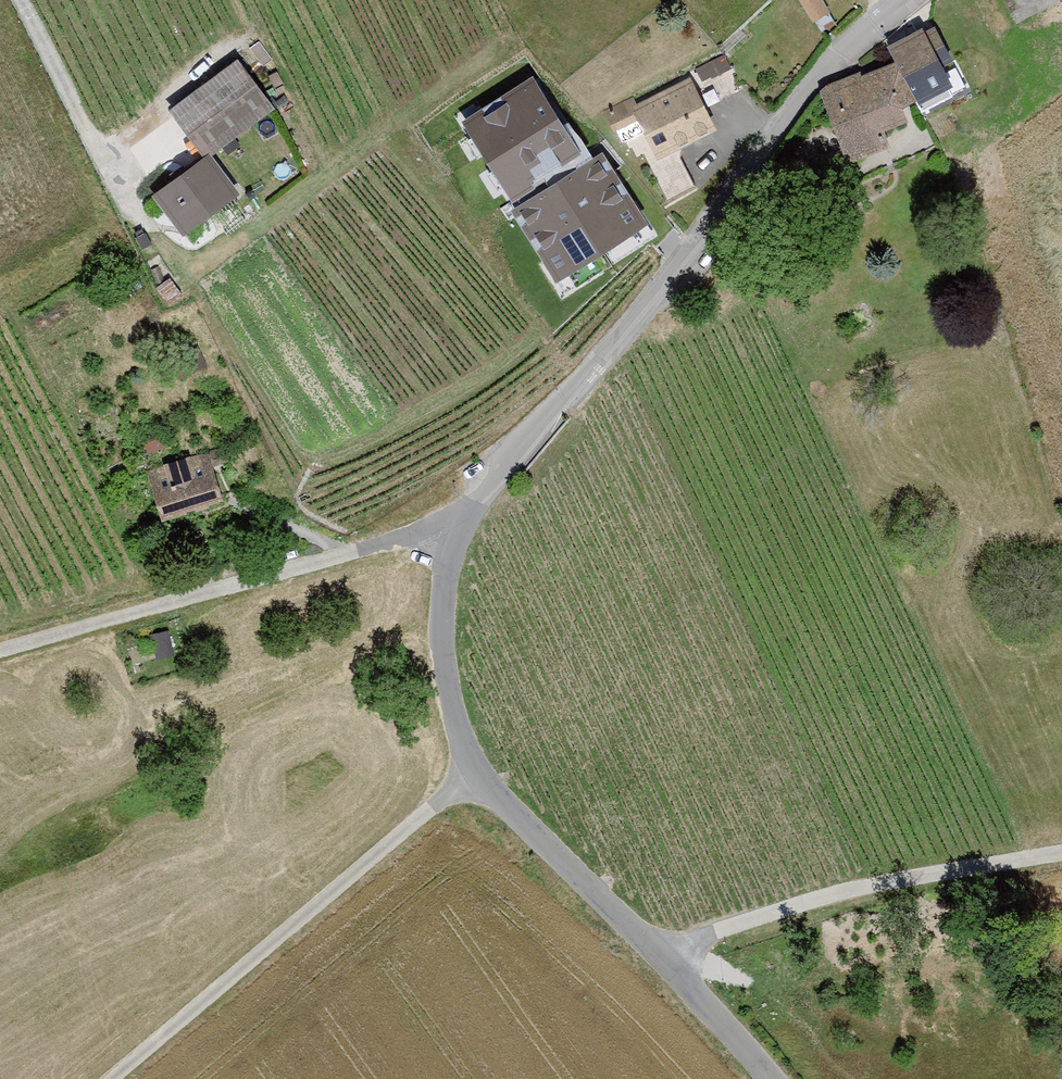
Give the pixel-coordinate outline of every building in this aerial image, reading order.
[(810,16),(828,10),(824,0),(804,0),(810,16)] [(932,31),(898,48),(926,101),(960,83),(932,31)] [(887,58),(821,84),(846,146),(912,120),(887,58)] [(178,113),(208,152),(273,110),(244,68),(178,113)] [(532,70),(464,114),(515,193),(575,150),(583,144),(532,70)] [(694,75),(640,104),(668,157),(722,128),(694,75)] [(634,215),(583,144),(575,150),(515,193),(511,196),(562,267),(634,215)] [(237,193),(208,152),(157,189),(186,229),(237,193)] [(220,448),(147,471),(163,521),(224,502),(214,473),(227,469),(220,448)]
